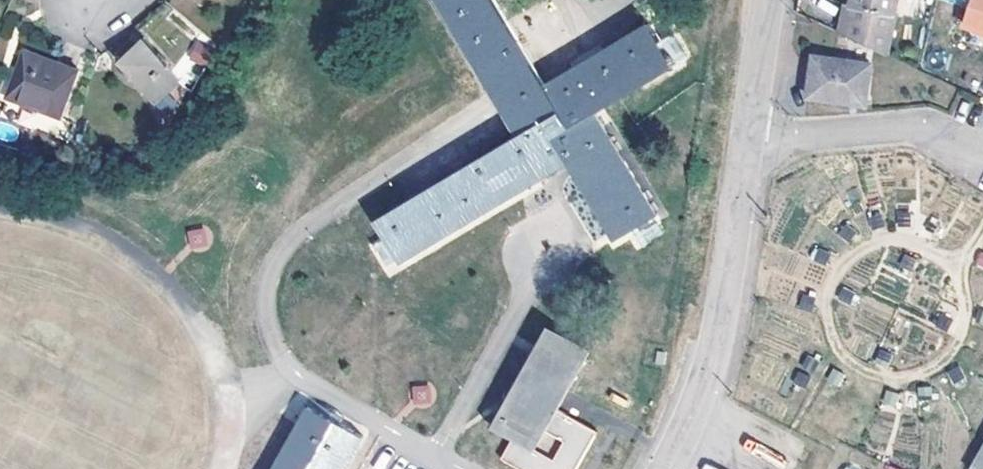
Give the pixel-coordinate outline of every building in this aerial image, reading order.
[(379,223),(403,264),(572,164),(617,242),(659,217),(598,115),(675,70),(651,28),(547,89),(494,0),(439,0),(522,139),(379,223)] [(897,15),(900,0),(855,0),(854,5),(897,15)] [(966,24),(982,30),(982,0),(974,0),(966,24)] [(842,28),(889,51),(897,15),(854,5),(846,3),(842,28)] [(208,69),(217,53),(195,39),(185,56),(208,69)] [(143,43),(119,64),(156,105),(179,83),(143,43)] [(820,54),(814,95),(872,104),(878,62),(820,54)] [(26,56),(8,104),(62,123),(80,76),(26,56)] [(208,227),(187,229),(189,249),(210,247),(208,227)] [(502,462),(515,468),(579,468),(597,436),(557,414),(590,354),(549,331),(493,430),(514,442),(502,462)] [(413,406),(433,403),(430,384),(410,386),(413,406)] [(364,440),(309,410),(276,468),(348,468),(364,440)] [(973,468),(982,468),(982,450),(973,468)]
